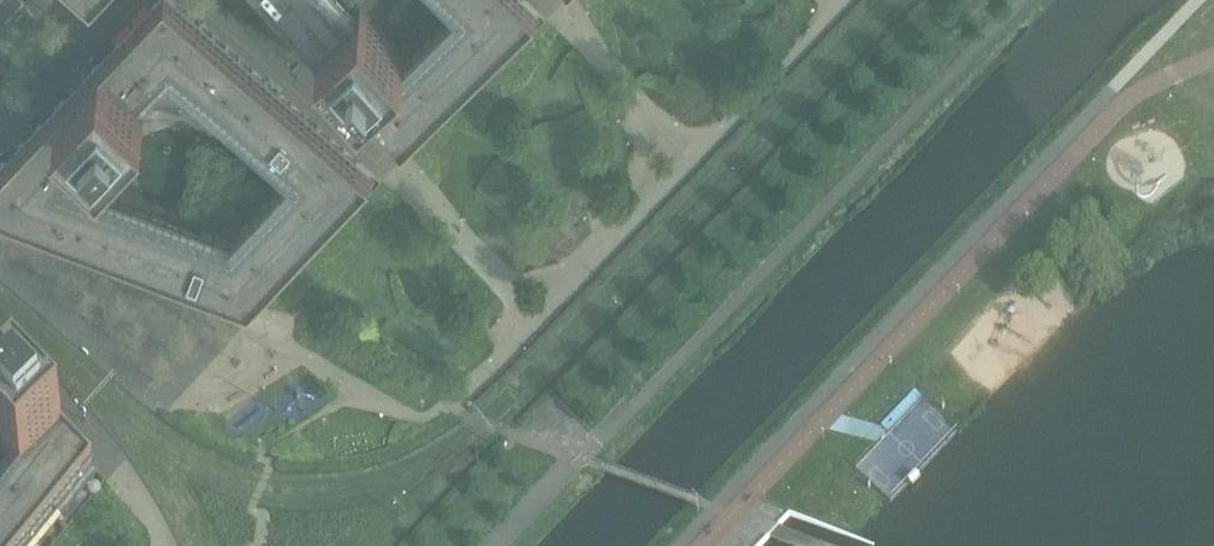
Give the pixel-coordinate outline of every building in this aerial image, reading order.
[(0,164),(0,205),(249,300),(371,172),(312,120),(175,0),(157,0),(129,29),(108,51),(46,116),(14,149),(0,164)] [(318,49),(359,94),(401,141),(536,10),(526,0),(460,0),(466,7),(400,71),(393,63),(402,55),(361,10),(352,18),(336,0),(275,0),(318,49)] [(94,473),(0,376),(0,461),(20,482),(21,482),(0,508),(0,545),(35,545),(94,473)]
